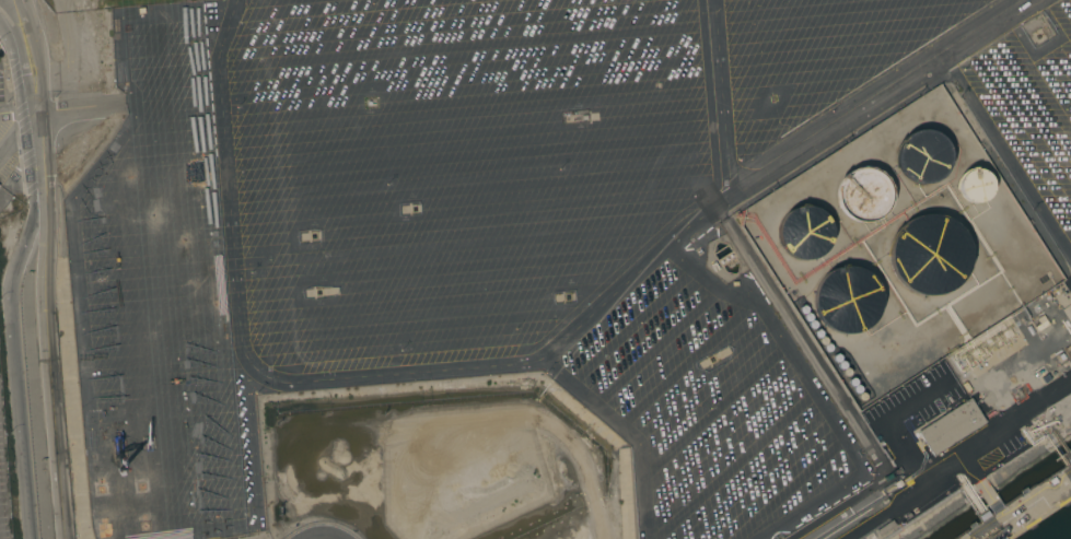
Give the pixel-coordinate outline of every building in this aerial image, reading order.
[(896,155),(896,150),(898,145),(903,139),(908,133),(915,131),(922,129),(930,130),(936,133),(942,138),(945,142),(948,149),(950,155),(950,161),(947,167),(943,175),(939,179),(933,181),(929,183),(923,184),(917,183),(911,181),(907,178),(903,175),(899,171),(897,165),(896,161),(896,155)] [(835,188),(837,183),(838,179),(841,176),(849,171),(853,168),(859,167),(863,167),(868,167),(872,168),(877,171),(881,173),(886,178),(890,186),(892,195),(889,204),(885,213),(877,219),(870,222),(860,222),(851,220),(843,214),(838,207),(836,199),(835,195),(835,188)] [(958,187),(958,184),(958,181),(959,179),(962,176),(964,173),(966,171),(969,169),(973,168),(976,168),(979,169),(982,171),(986,173),(988,175),(990,178),(991,181),(992,185),(992,187),(991,191),(990,195),(987,198),(983,200),(981,201),(978,202),(976,203),(973,202),(968,201),(966,200),(963,198),(961,196),(958,191),(958,187)] [(778,235),(778,231),(778,226),(779,222),(782,218),(785,213),(791,209),(795,208),(802,207),(807,207),(813,208),(819,210),(823,213),(826,218),(828,222),(830,226),(831,232),(831,237),(830,242),(827,248),(823,253),(817,257),(812,259),(806,260),(800,260),(794,258),(789,256),(787,253),(782,249),(780,244),(778,238),(778,235)] [(889,257),(889,250),(890,246),(892,241),(895,235),(899,229),(905,223),(909,220),(915,218),(921,215),(929,214),(935,215),(943,216),(950,220),(955,223),(959,229),(964,234),(967,241),(969,246),(970,254),(969,259),(968,266),(966,272),(963,278),(958,283),(953,289),(947,291),(941,294),(933,295),(926,295),(920,294),(915,293),(909,290),(904,286),(898,281),(895,274),(890,268),(889,261),(889,257)] [(815,289),(817,283),(820,278),(825,274),(830,270),(837,268),(846,267),(852,267),(859,268),(865,272),(871,277),(874,281),(878,288),(880,294),(881,300),(880,306),(878,313),(875,318),(872,323),(864,329),(859,331),(853,333),(848,333),(841,333),(835,332),(830,330),(826,327),(822,323),(817,317),(815,312),(813,307),(813,302),(813,297),(814,294),(815,289)] [(969,398),(986,422),(932,456),(917,432),(969,398)] [(998,530),(1004,538),(985,538),(983,537),(986,536),(987,538),(998,530)]
